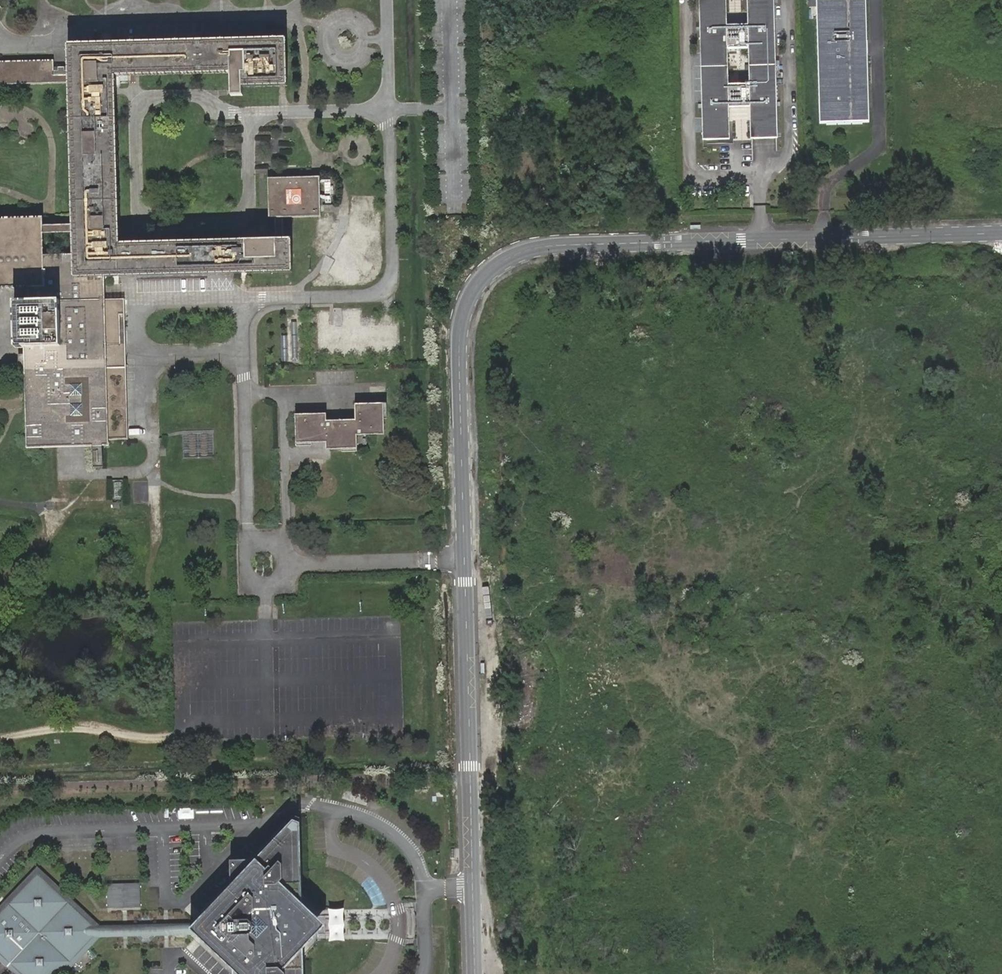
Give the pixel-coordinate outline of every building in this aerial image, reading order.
[(703,140),(730,140),(729,109),(750,108),(751,139),(777,138),(774,0),(747,0),(748,25),(727,26),(726,0),(699,0),(703,140)] [(816,0),(820,125),(870,124),(866,0),(819,0),(816,0)] [(285,40),(68,45),(68,75),(54,75),(53,60),(0,62),(0,85),(68,83),(72,225),(43,226),(43,217),(0,218),(0,289),(32,288),(32,301),(14,302),(15,348),(24,348),(27,448),(108,446),(108,440),(123,440),(119,299),(105,300),(104,277),(292,272),(290,240),(283,240),(283,218),(321,217),(320,177),(267,178),(268,218),(275,218),(275,240),(119,244),(115,76),(230,73),(230,96),(243,96),(242,87),(287,86),(285,40)] [(383,419),(383,404),(354,404),(355,420),(326,421),(326,414),(295,415),(295,443),(324,442),(324,450),(330,450),(356,449),(355,435),(387,434),(387,419),(383,419)] [(108,466),(107,447),(96,448),(97,467),(108,466)] [(190,928),(204,941),(233,969),(233,973),(304,973),(304,948),(326,925),(302,903),(300,822),(293,820),(288,825),(256,860),(230,860),(231,885),(205,913),(190,928)] [(100,937),(99,931),(99,924),(38,866),(0,905),(0,960),(15,973),(64,973),(100,937)]
